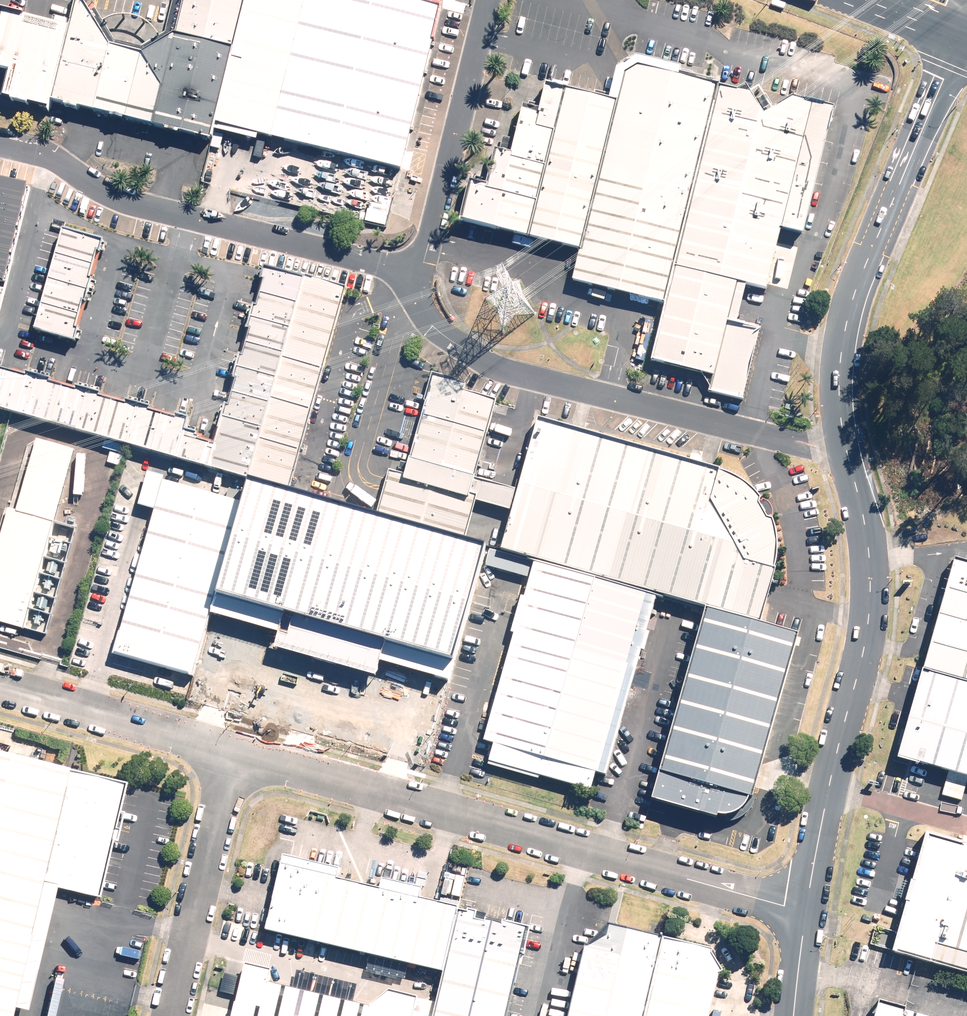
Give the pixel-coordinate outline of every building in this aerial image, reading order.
[(53,101),(213,143),(216,126),(249,0),(185,0),(175,35),(145,55),(114,48),(85,0),(79,0),(72,29),(53,101)] [(443,8),(413,0),(249,0),(216,126),(400,174),(443,8)] [(0,10),(0,66),(13,70),(6,97),(51,109),(53,101),(72,29),(0,10)] [(618,103),(582,251),(575,282),(668,304),(720,87),(627,65),(618,103)] [(720,87),(668,304),(654,361),(714,376),(711,392),(744,400),(761,330),(737,324),(747,285),(770,291),(784,233),(806,238),(838,110),(722,81),(720,87)] [(463,222),(531,239),(567,91),(549,87),(543,113),(525,109),(514,155),(499,152),(490,188),(472,184),(463,222)] [(618,103),(567,91),(531,239),(582,251),(618,103)] [(1,184),(0,188),(0,284),(5,285),(30,191),(1,184)] [(102,242),(65,232),(38,333),(76,343),(102,242)] [(217,446),(211,469),(248,476),(291,487),(345,288),(266,266),(217,446)] [(0,366),(0,412),(211,469),(217,446),(186,437),(191,417),(0,366)] [(473,475),(495,398),(434,381),(407,475),(389,470),(377,512),(465,536),(482,478),(473,475)] [(541,419),(503,551),(762,624),(776,570),(779,545),(775,523),(762,498),(744,482),(722,470),(541,419)] [(39,440),(19,513),(10,510),(0,548),(0,623),(25,629),(74,450),(39,440)] [(240,502),(210,612),(278,631),(274,643),(379,672),(382,661),(447,679),(486,542),(465,536),(377,512),(291,487),(248,476),(240,502)] [(117,652),(194,675),(210,612),(240,502),(167,481),(117,652)] [(941,614),(966,621),(966,562),(956,559),(941,614)] [(607,774),(657,596),(538,562),(487,740),(607,774)] [(925,670),(966,682),(966,621),(941,614),(925,670)] [(799,652),(705,625),(652,808),(715,826),(752,693),(785,703),(799,652)] [(925,670),(900,757),(966,776),(966,682),(925,670)] [(43,884),(98,897),(125,784),(0,754),(0,1015),(11,1015),(43,884)] [(931,834),(897,951),(966,971),(966,844),(931,834)] [(447,971),(461,911),(462,907),(423,898),(426,888),(386,879),(384,889),(340,879),(343,869),(286,856),(269,930),(447,971)] [(530,927),(461,911),(447,971),(437,1015),(509,1015),(530,927)] [(667,938),(614,926),(611,936),(588,947),(571,1015),(649,1015),(667,938)] [(667,938),(649,1015),(713,1015),(724,969),(715,954),(716,949),(667,938)] [(247,964),(235,1015),(413,1015),(418,995),(395,989),(372,1007),(272,984),(275,971),(247,964)] [(882,1000),(877,1015),(939,1015),(882,1000)]
